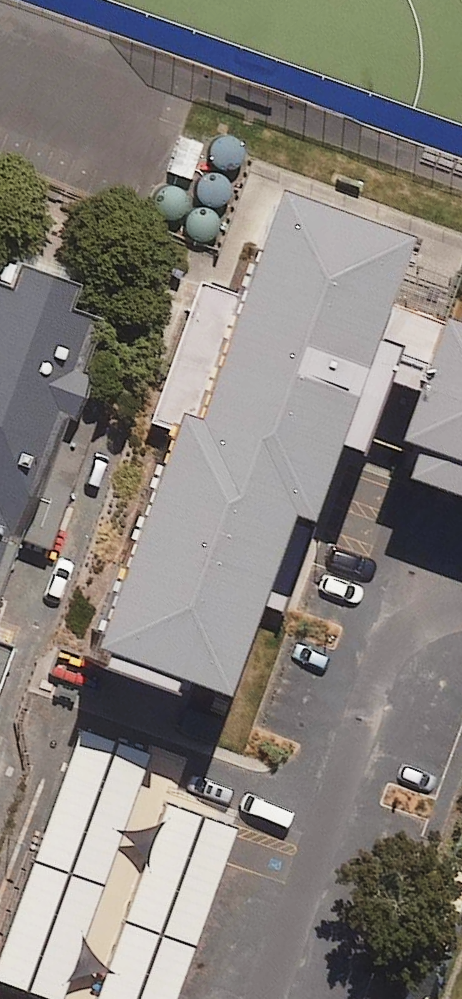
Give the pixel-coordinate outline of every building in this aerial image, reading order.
[(222,169),(228,170),(233,169),(238,166),(242,162),(244,157),(245,151),(243,145),(240,140),(235,137),(230,135),(224,135),(218,138),(214,141),(211,146),(210,152),(210,158),(213,163),(217,167),(222,169)] [(204,144),(179,136),(167,171),(192,179),(204,144)] [(203,177),(199,181),(197,187),(197,192),(199,198),(202,203),(207,206),(212,207),(218,207),(223,205),(227,201),(230,197),(231,191),(230,186),(228,181),(224,177),(220,174),(214,173),(208,174),(203,177)] [(188,209),(189,203),(189,197),(186,192),(182,188),(176,186),(171,185),(166,187),(161,189),(158,193),(156,198),(155,204),(157,209),(160,213),(164,217),(169,219),(175,219),(180,217),(185,214),(188,209)] [(97,649),(110,653),(106,665),(104,669),(180,696),(186,679),(196,683),(232,696),(265,604),(286,611),(343,445),(364,452),(391,379),(424,391),(406,439),(424,445),(412,477),(461,495),(461,322),(450,318),(461,283),(461,273),(413,256),(420,235),(283,186),(244,294),(199,278),(147,424),(174,433),(97,649)] [(210,240),(215,236),(218,232),(220,226),(219,221),(217,215),(213,211),(208,208),(203,208),(198,208),(193,211),(190,214),(187,219),(186,224),(187,229),(189,234),(194,238),(199,240),(204,241),(210,240)] [(23,539),(51,549),(87,449),(62,440),(77,398),(105,319),(75,308),(84,285),(20,262),(12,285),(0,281),(0,603),(23,539)] [(16,646),(0,641),(0,691),(16,646)] [(50,998),(64,998),(151,755),(80,729),(9,930),(0,954),(0,981),(50,998)] [(94,998),(176,998),(237,828),(164,803),(94,998)] [(402,998),(431,998),(461,910),(461,860),(452,856),(402,998)]
